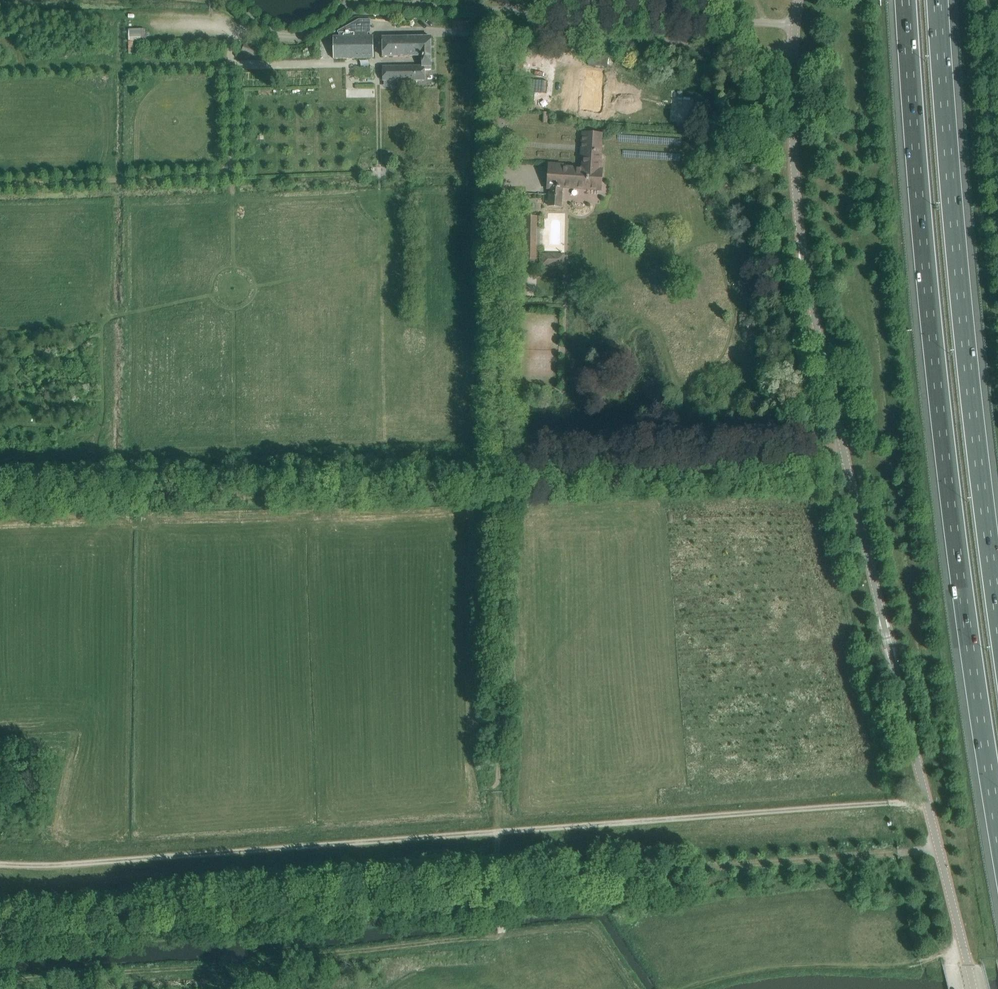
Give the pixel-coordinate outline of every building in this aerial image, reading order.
[(339,36),(333,36),(333,41),(333,44),(333,58),(334,58),(346,58),(374,58),(374,45),(374,35),(367,35),(367,33),(368,33),(369,33),(369,32),(370,32),(370,31),(370,19),(359,19),(337,32),(337,33),(339,33),(339,36)] [(141,27),(129,27),(129,35),(142,35),(141,27)] [(421,67),(382,69),(383,81),(396,80),(397,88),(415,88),(415,80),(425,80),(425,74),(431,74),(431,70),(431,37),(431,36),(383,37),(383,47),(383,59),(420,58),(421,67)] [(256,55),(258,48),(245,44),(243,51),(254,54),(256,55)] [(590,54),(588,65),(607,67),(608,56),(590,54)] [(524,55),(523,74),(535,74),(535,68),(541,68),(542,57),(536,56),(524,55)] [(584,74),(583,88),(582,107),(600,108),(603,75),(584,74)] [(523,91),(522,103),(526,103),(534,104),(534,101),(535,92),(547,93),(547,81),(524,79),(523,91)] [(678,99),(677,124),(692,124),(693,100),(678,99)] [(602,170),(600,170),(602,134),(582,133),(581,155),(583,155),(582,169),(564,167),(564,165),(549,165),(548,187),(547,187),(547,188),(550,188),(549,195),(549,201),(561,201),(562,187),(568,187),(568,194),(576,195),(576,188),(601,189),(602,170)] [(523,265),(537,265),(538,216),(525,216),(523,265)] [(542,253),(542,265),(565,266),(565,254),(542,253)]
